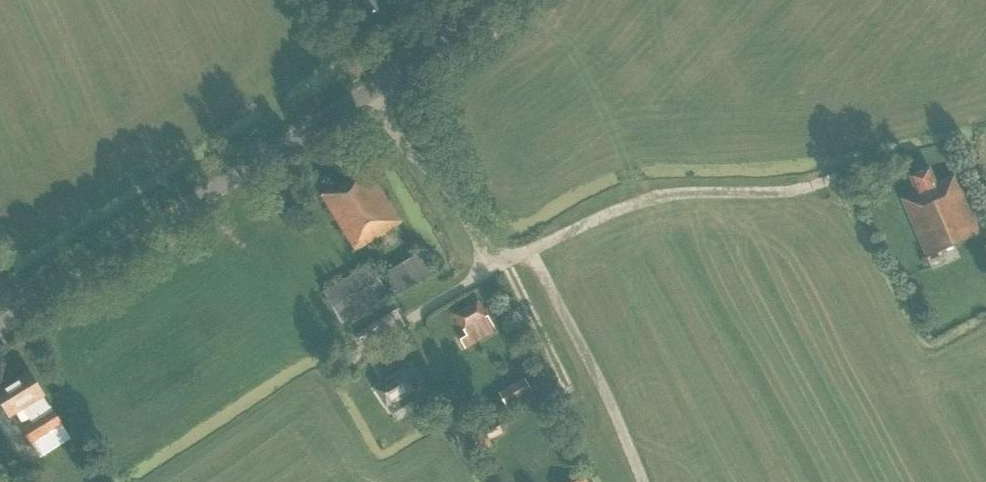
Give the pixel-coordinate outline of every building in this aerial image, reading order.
[(350,8),(354,6),(363,23),(386,10),(381,0),(346,0),(350,8)] [(397,224),(402,221),(367,165),(364,167),(354,151),(333,163),(344,180),(332,187),(333,189),(321,196),(355,250),(393,227),(395,230),(399,228),(397,224)] [(926,256),(980,234),(961,190),(942,198),(929,167),(909,175),(916,193),(902,199),(926,256)] [(398,293),(433,273),(420,252),(386,272),(398,293)] [(342,324),(390,296),(372,263),(323,292),(342,324)] [(465,348),(496,330),(478,301),(454,315),(466,334),(459,338),(465,348)] [(410,384),(421,377),(414,365),(402,372),(402,371),(375,389),(387,407),(392,414),(419,398),(410,384)] [(62,424),(31,375),(0,395),(14,416),(24,409),(30,418),(30,417),(31,420),(21,426),(32,443),(62,424)] [(533,392),(525,378),(498,392),(506,406),(533,392)] [(503,432),(497,418),(470,430),(476,444),(477,443),(481,451),(492,446),(489,439),(503,432)]
